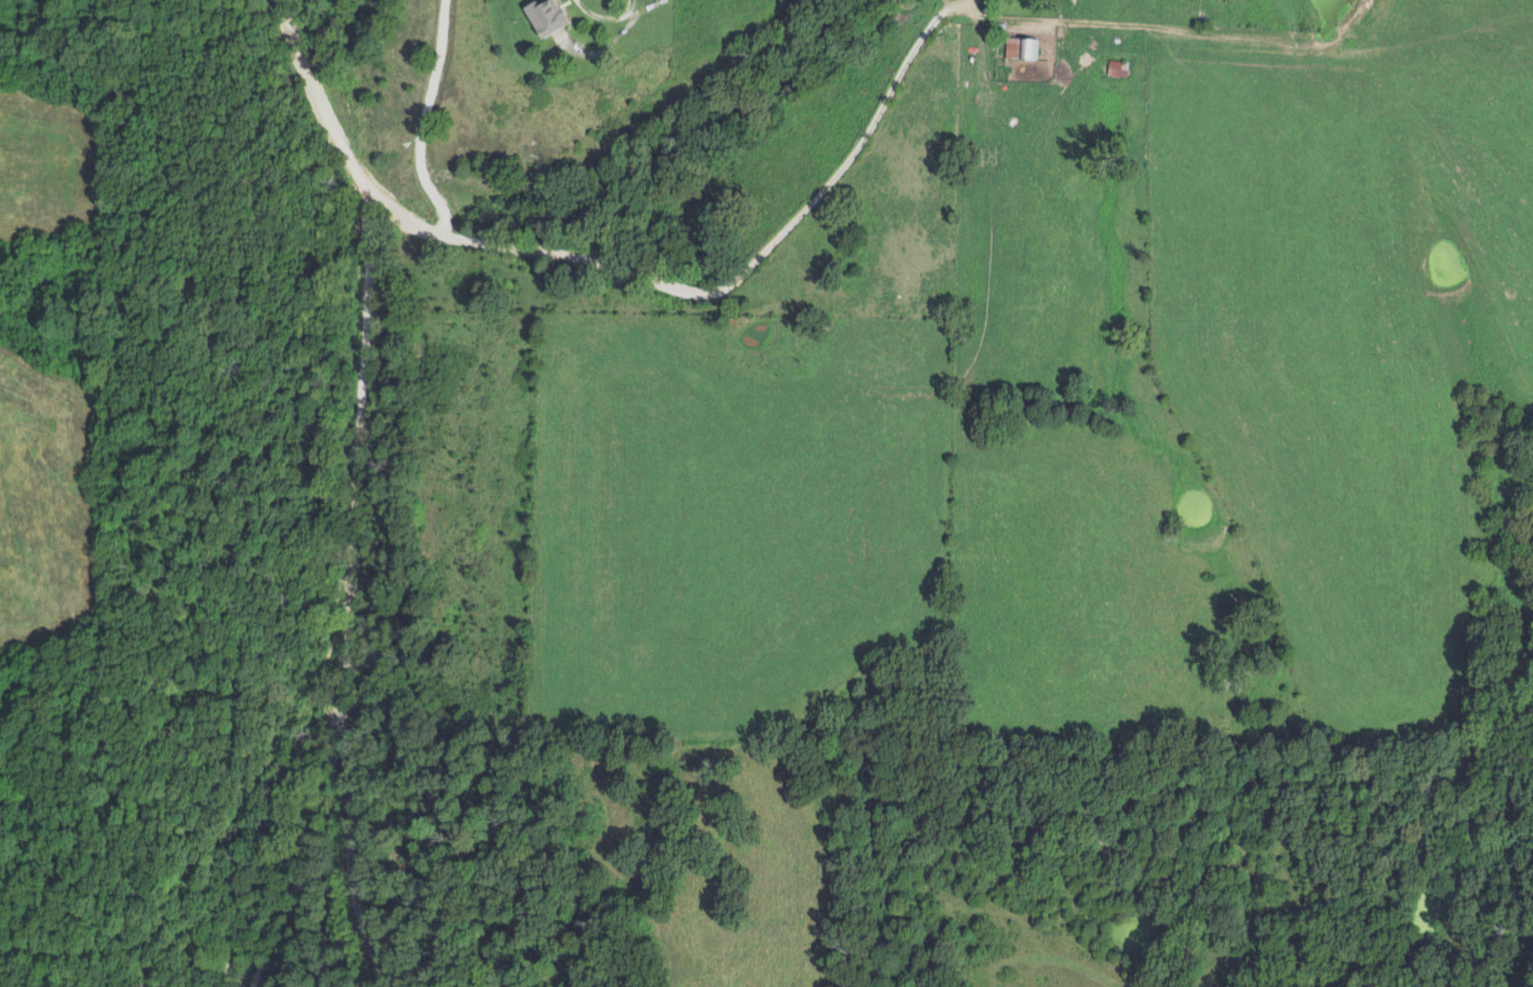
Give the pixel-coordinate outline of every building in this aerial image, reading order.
[(556,0),(543,0),(535,4),(533,0),(531,0),(519,7),(537,40),(568,22),(556,0)] [(1105,75),(1124,78),(1127,62),(1108,59),(1105,75)]
